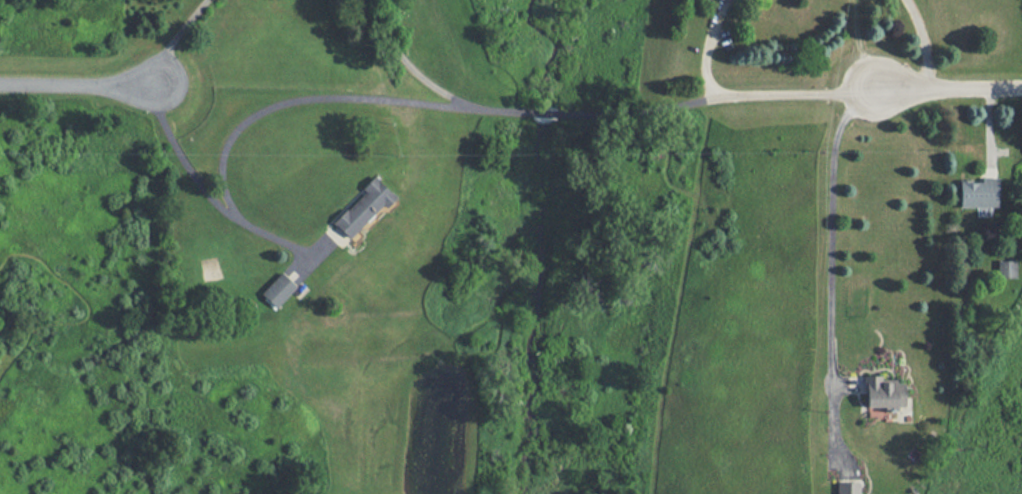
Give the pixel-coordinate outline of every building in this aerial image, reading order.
[(348,238),(383,204),(386,207),(395,197),(374,176),(362,188),(365,190),(332,222),(348,238)] [(1015,277),(1016,260),(997,260),(997,277),(1015,277)] [(260,293),(276,308),(296,286),(281,272),(260,293)] [(865,407),(904,407),(904,380),(881,380),(881,375),(864,375),(865,407)] [(859,482),(836,482),(836,493),(859,493),(859,482)]
